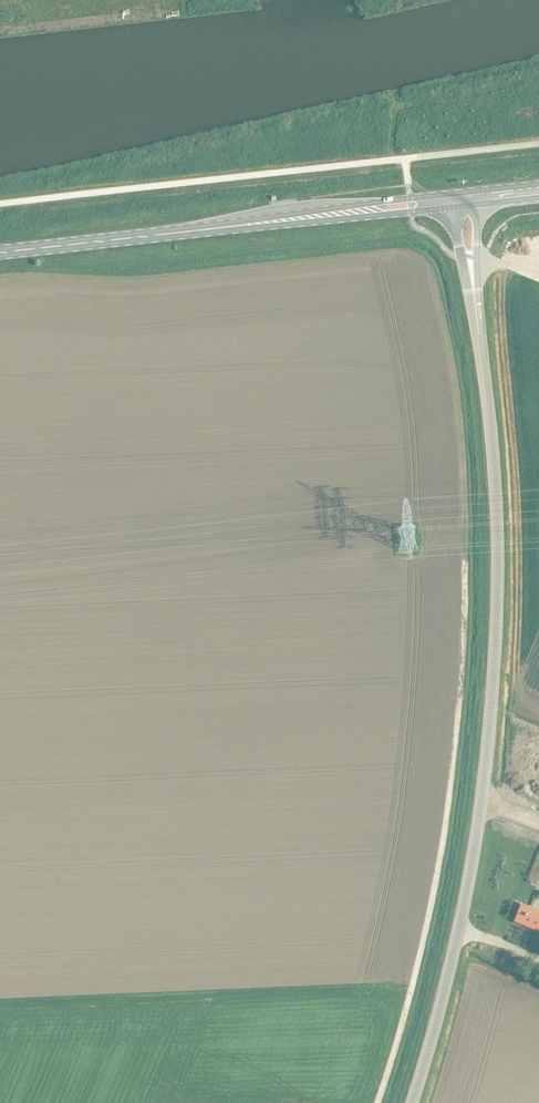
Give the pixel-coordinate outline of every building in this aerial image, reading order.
[(521,905),(513,922),(538,932),(538,913),(521,905)]
